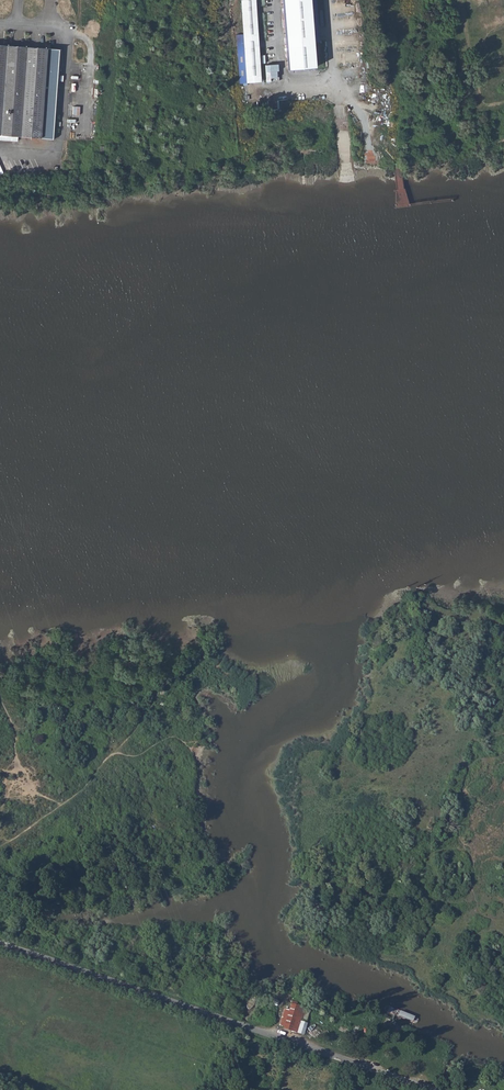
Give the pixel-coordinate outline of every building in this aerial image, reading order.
[(248,79),(262,78),(258,0),(244,0),(248,79)] [(287,66),(314,65),(313,39),(313,31),(319,31),(318,0),(285,0),(287,66)] [(342,53),(359,51),(358,43),(341,45),(342,53)] [(55,139),(61,50),(0,46),(0,135),(55,139)] [(266,61),(267,78),(280,77),(279,74),(271,74),(270,64),(279,63),(279,60),(266,61)] [(287,1007),(282,1025),(287,1026),(286,1028),(299,1033),(308,1008),(299,1005),(300,1002),(295,1001),(292,1009),(287,1007)] [(399,1017),(414,1023),(415,1023),(417,1023),(418,1022),(419,1021),(419,1020),(419,1019),(418,1018),(417,1017),(389,1006),(388,1006),(386,1006),(385,1007),(385,1009),(385,1010),(387,1012),(399,1017)]
